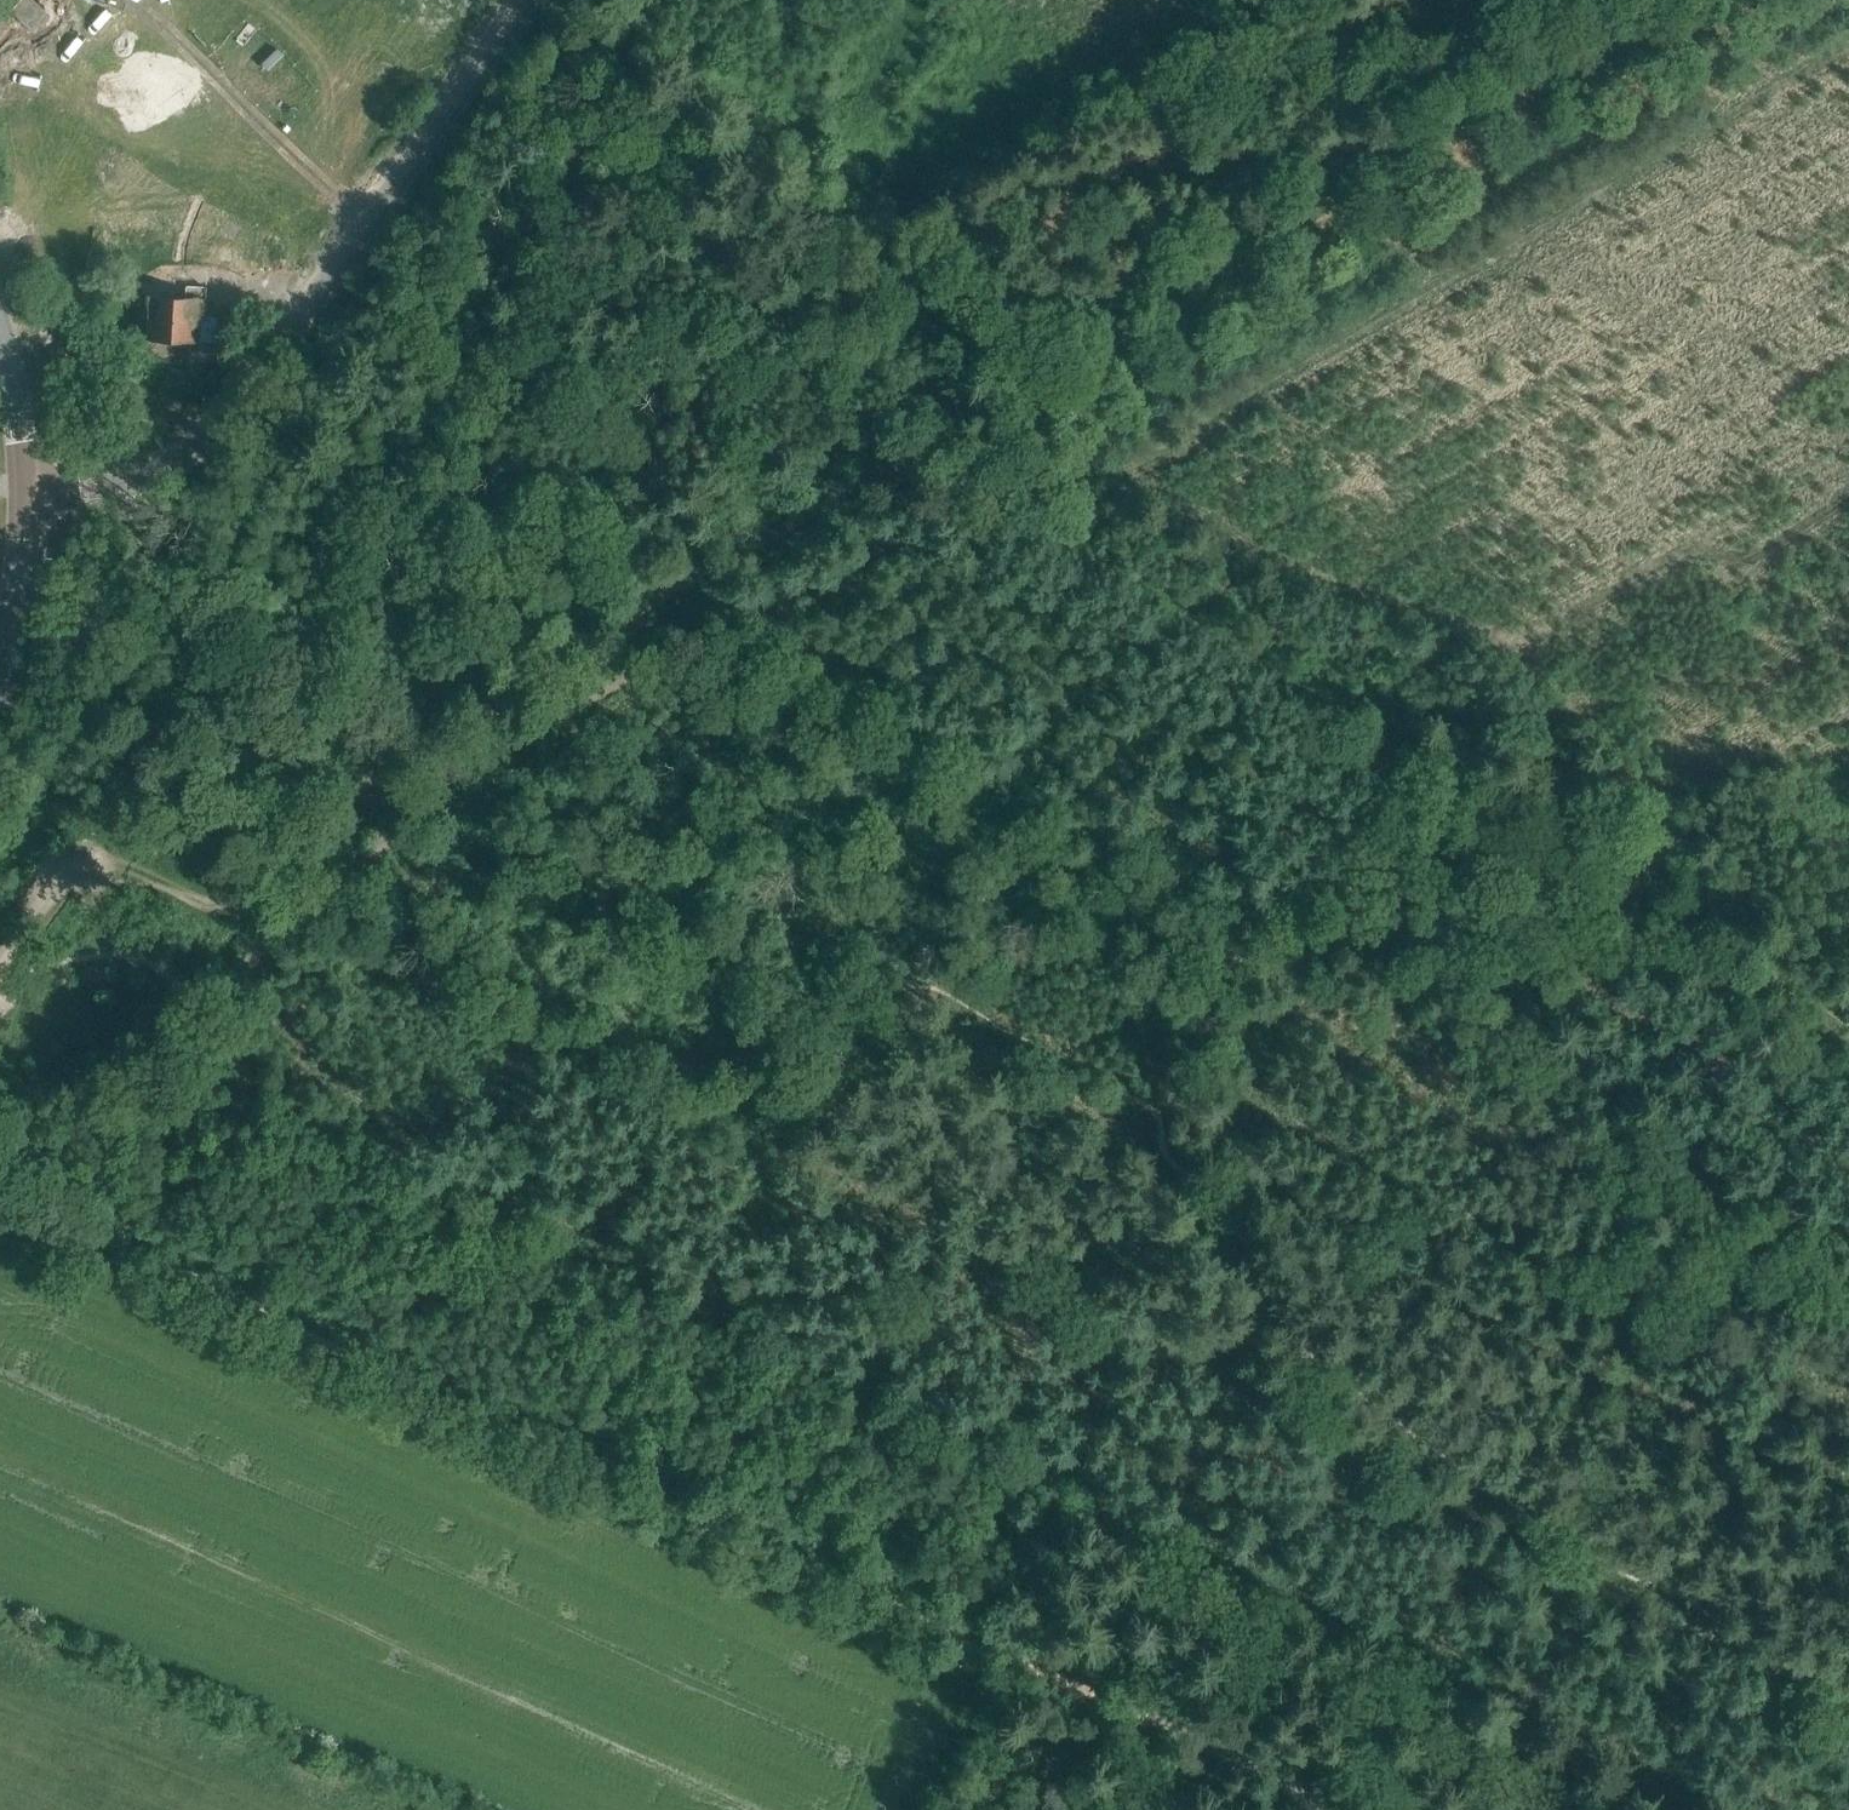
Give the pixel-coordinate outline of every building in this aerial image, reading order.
[(46,13),(31,0),(24,0),(13,12),(32,29),(46,13)] [(206,301),(207,289),(187,288),(186,300),(146,298),(145,318),(150,318),(148,340),(199,343),(199,342),(215,343),(216,320),(205,319),(206,301)]
